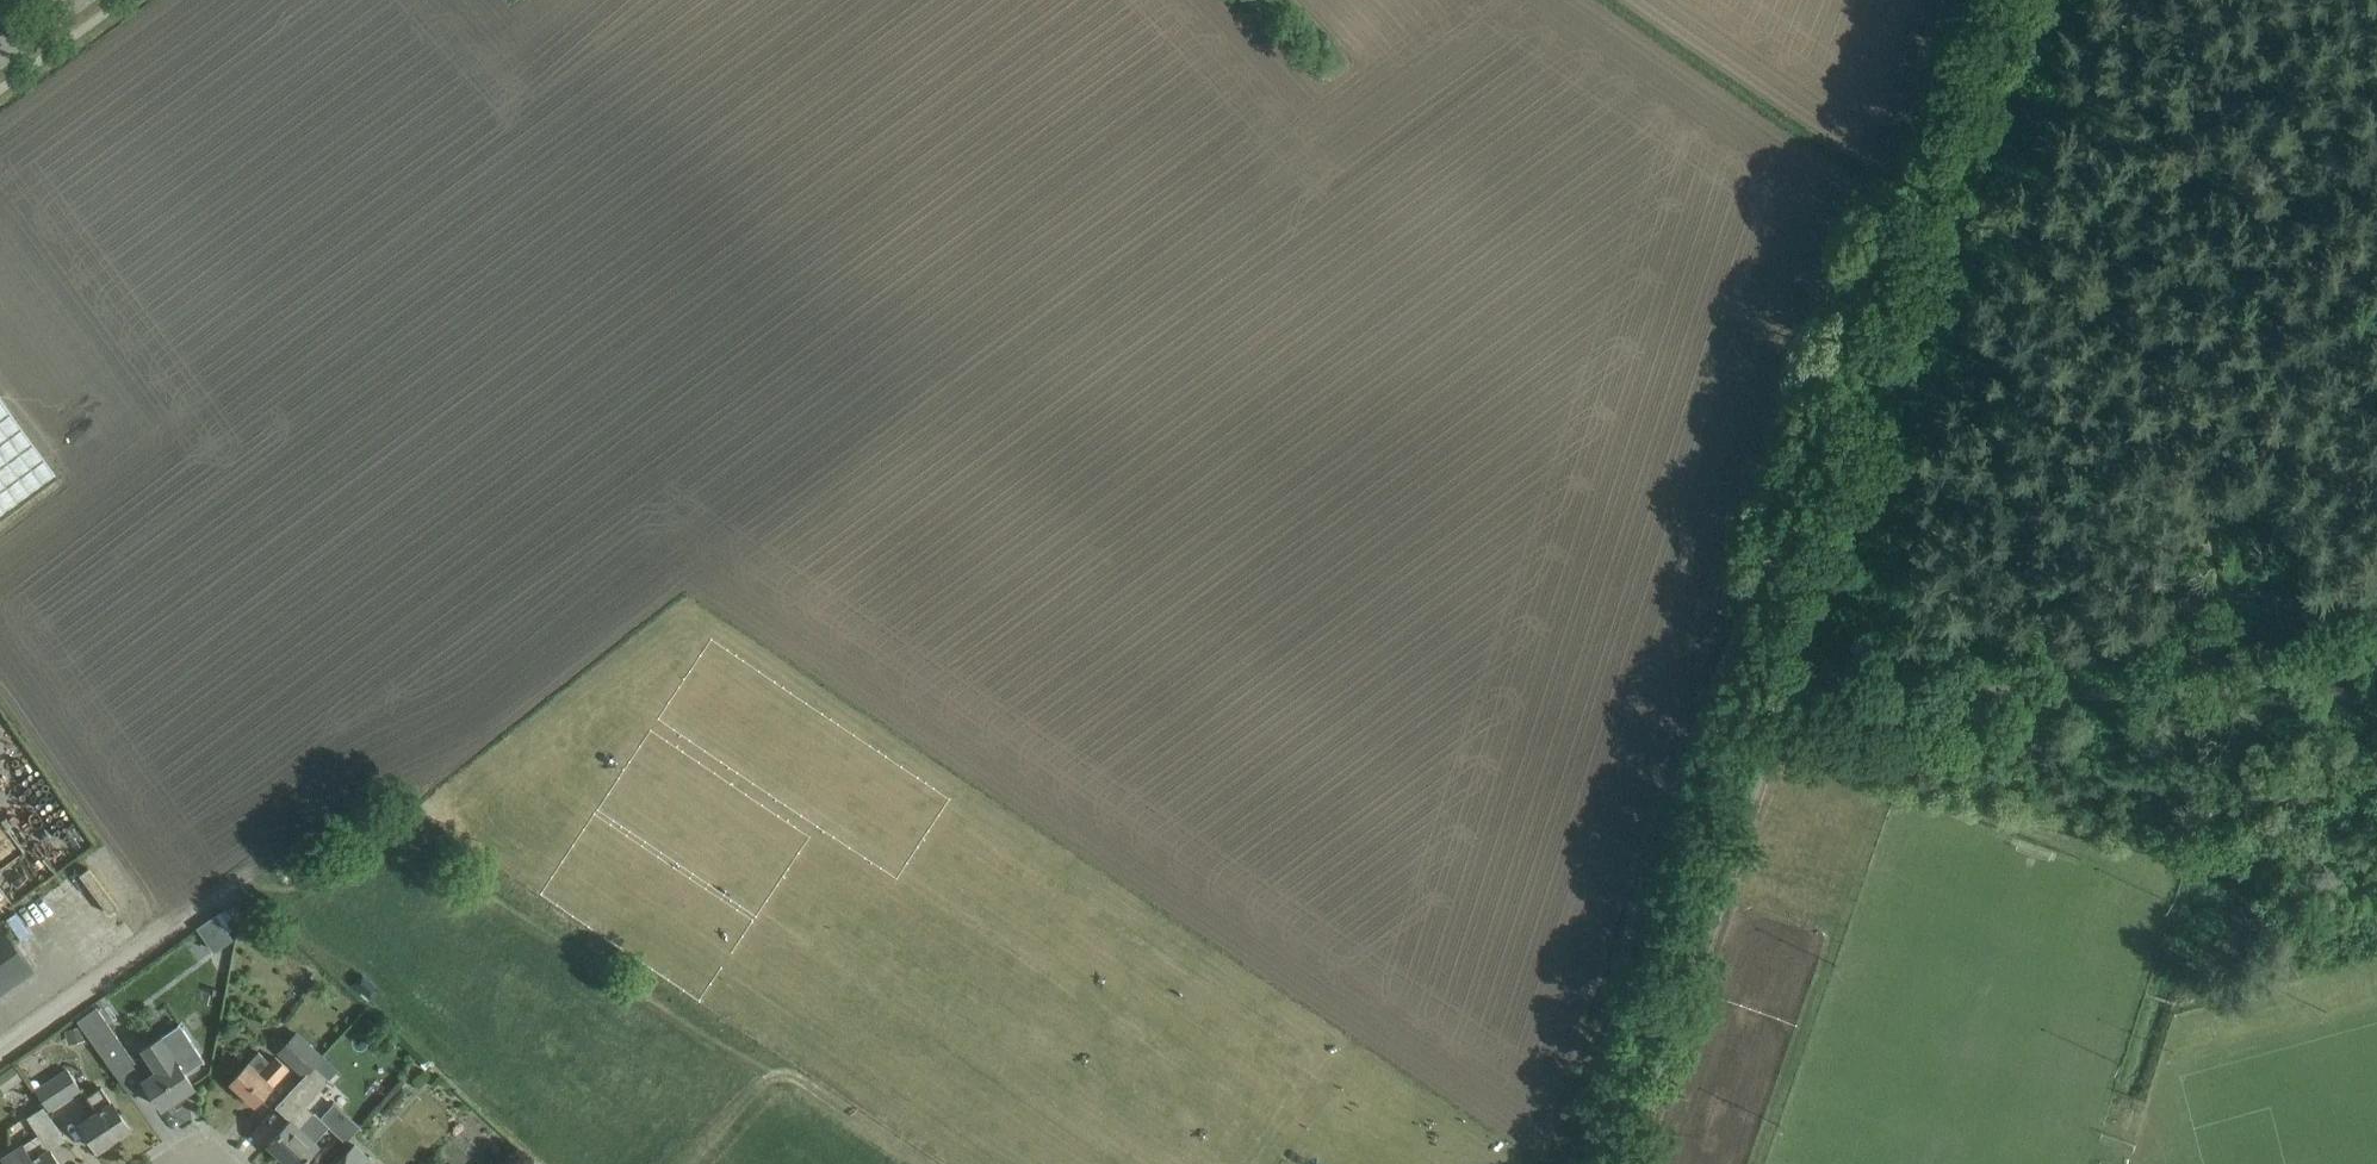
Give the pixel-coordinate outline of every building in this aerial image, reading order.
[(58,473),(0,394),(0,516),(58,473)] [(72,913),(85,926),(93,918),(104,930),(129,907),(118,895),(122,891),(109,878),(72,913)] [(190,928),(208,951),(233,933),(215,909),(190,928)] [(37,971),(35,968),(27,957),(14,938),(5,926),(0,919),(0,997),(37,971)] [(78,1020),(117,1075),(136,1061),(97,1006),(78,1020)] [(180,1022),(144,1047),(159,1069),(144,1079),(162,1106),(194,1085),(186,1072),(203,1060),(204,1062),(206,1061),(180,1022)] [(305,1074),(324,1056),(325,1055),(299,1031),(280,1051),(305,1074)] [(259,1050),(231,1081),(255,1104),(289,1067),(276,1055),(271,1061),(259,1050)] [(331,1063),(324,1056),(282,1099),(298,1114),(330,1079),(328,1077),(332,1074),(326,1068),(331,1063)] [(4,1091),(23,1078),(14,1065),(0,1075),(0,1085),(4,1091)] [(36,1089),(49,1109),(81,1088),(68,1068),(36,1089)] [(130,1128),(112,1101),(102,1086),(88,1095),(98,1111),(81,1122),(98,1149),(130,1128)] [(65,1138),(44,1106),(28,1116),(39,1133),(2,1157),(7,1163),(61,1163),(51,1148),(65,1138)] [(269,1143),(292,1163),(300,1163),(306,1157),(308,1158),(320,1145),(316,1141),(331,1126),(321,1116),(316,1111),(315,1112),(301,1127),(292,1119),(291,1119),(269,1143)] [(357,1142),(336,1163),(369,1163),(374,1158),(357,1142)]
